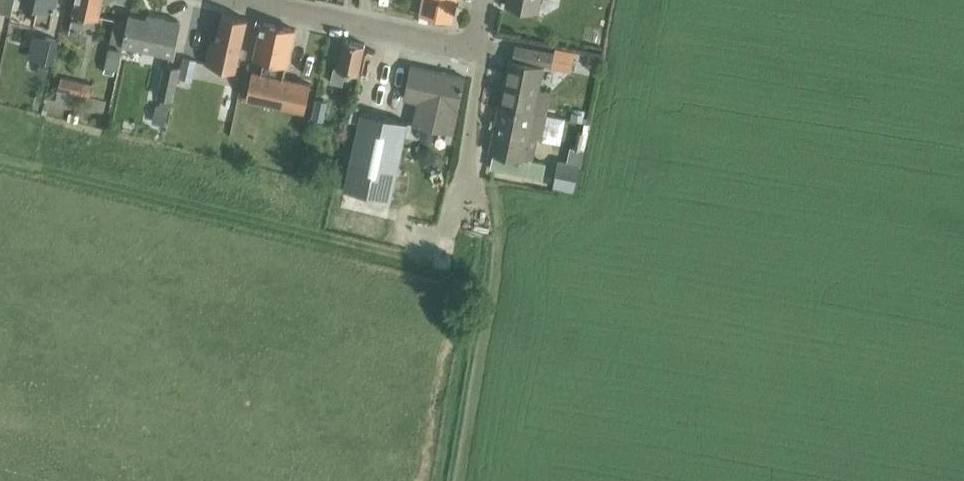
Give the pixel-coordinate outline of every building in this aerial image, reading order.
[(21,3),(37,6),(33,22),(50,26),(56,0),(21,0),(21,3)] [(83,14),(98,17),(102,0),(75,0),(68,29),(79,32),(83,14)] [(420,14),(452,20),(455,0),(423,0),(420,14)] [(507,4),(537,10),(539,0),(507,0),(507,4)] [(13,11),(0,8),(0,29),(7,31),(13,11)] [(235,69),(247,17),(221,12),(215,42),(209,41),(204,62),(235,69)] [(128,23),(123,44),(172,55),(180,20),(155,14),(154,19),(130,13),(128,23)] [(105,68),(104,73),(114,75),(115,70),(117,70),(123,44),(128,23),(116,20),(105,68)] [(283,77),(294,27),(262,21),(255,56),(265,58),(262,72),(253,70),(247,97),(305,109),(310,83),(283,77)] [(188,31),(183,54),(194,57),(200,33),(188,31)] [(44,36),(39,59),(40,60),(50,62),(53,63),(58,39),(44,36)] [(365,44),(344,39),(338,66),(334,65),(330,81),(343,83),(346,70),(359,72),(365,44)] [(508,57),(499,104),(546,113),(550,92),(538,90),(544,65),(551,66),(554,51),(515,43),(512,58),(508,57)] [(181,68),(179,77),(192,80),(197,59),(183,56),(181,68)] [(40,60),(36,73),(46,75),(50,62),(40,60)] [(165,64),(158,95),(174,98),(179,77),(181,68),(165,64)] [(410,64),(403,97),(417,100),(412,122),(414,122),(422,124),(453,131),(465,76),(410,64)] [(84,82),(61,77),(56,101),(77,106),(80,93),(82,93),(84,82)] [(234,111),(238,91),(226,88),(222,108),(234,111)] [(316,97),(312,117),(323,119),(328,99),(316,97)] [(156,104),(152,122),(165,125),(169,107),(156,104)] [(499,104),(490,150),(493,151),(490,166),(543,177),(546,161),(525,156),(529,136),(541,138),(546,113),(499,104)] [(361,110),(344,190),(391,200),(408,120),(361,110)] [(244,138),(249,115),(234,112),(229,134),(244,138)] [(572,112),(571,118),(582,120),(583,114),(572,112)] [(71,113),(70,120),(77,122),(79,114),(71,113)] [(578,129),(574,146),(584,148),(588,130),(583,129),(582,130),(578,129)] [(570,161),(585,165),(588,151),(573,147),(570,161)] [(558,160),(553,186),(574,190),(579,164),(558,160)]
